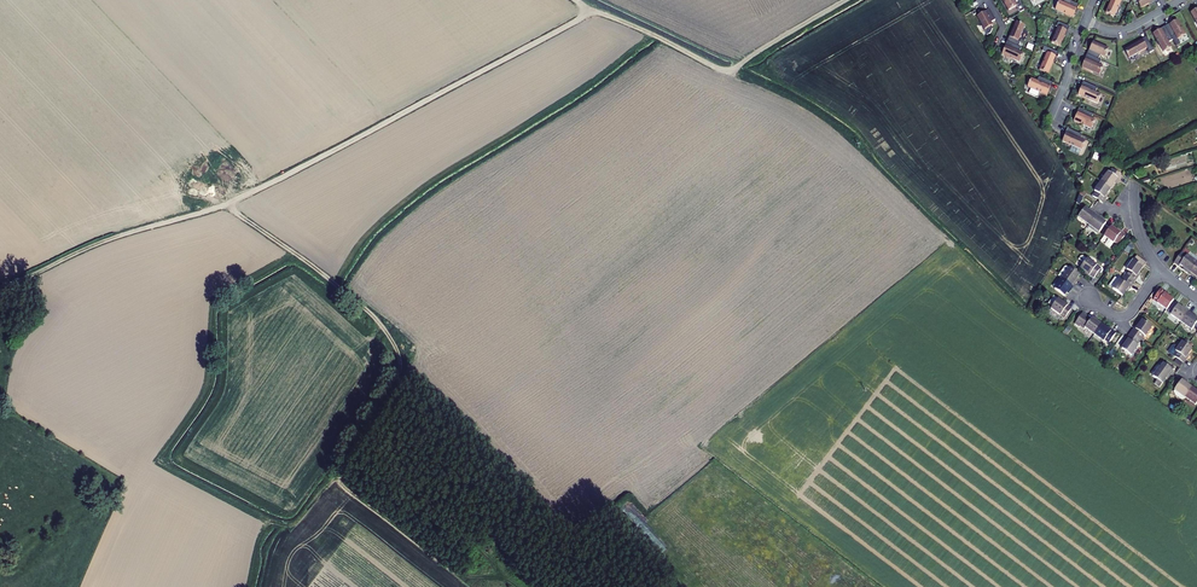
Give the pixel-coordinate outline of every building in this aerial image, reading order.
[(1016,6),(1014,1),(1017,0),(1002,0),(1008,10),(1016,6)] [(1073,17),(1076,9),(1078,4),(1068,0),(1064,0),(1063,3),(1059,1),(1055,10),(1073,17)] [(1114,17),(1122,0),(1111,0),(1106,13),(1114,17)] [(1155,0),(1137,0),(1136,0),(1141,8),(1154,1),(1154,0),(1155,0)] [(984,30),(993,25),(991,22),(995,20),(990,10),(985,12),(977,16),(984,30)] [(1175,36),(1177,40),(1186,35),(1177,20),(1169,25),(1170,26),(1165,28),(1171,38),(1175,36)] [(1018,41),(1025,26),(1016,22),(1009,37),(1010,38),(1008,42),(1018,46),(1020,42),(1018,41)] [(1051,43),(1060,46),(1067,31),(1066,31),(1068,26),(1058,22),(1056,27),(1058,27),(1051,43)] [(1163,53),(1171,48),(1168,43),(1172,40),(1171,38),(1165,28),(1161,30),(1153,34),(1163,53)] [(1147,48),(1149,53),(1154,51),(1147,38),(1143,41),(1142,40),(1124,50),(1129,58),(1147,48)] [(1002,55),(1019,62),(1023,54),(1019,52),(1021,48),(1018,46),(1008,42),(1006,46),(1002,55)] [(1088,55),(1098,59),(1100,55),(1105,57),(1108,49),(1093,42),(1089,50),(1090,51),(1088,55)] [(1039,70),(1048,74),(1055,56),(1057,52),(1044,46),(1042,51),(1047,53),(1039,70)] [(1082,68),(1099,75),(1103,67),(1099,65),(1101,61),(1098,59),(1088,55),(1086,59),(1085,59),(1082,68)] [(1027,87),(1046,96),(1050,87),(1052,82),(1039,77),(1037,81),(1031,79),(1027,87)] [(1078,95),(1097,104),(1101,95),(1095,92),(1097,88),(1084,82),(1082,87),(1081,86),(1078,95)] [(1074,121),(1091,129),(1095,120),(1091,119),(1093,114),(1080,108),(1078,113),(1077,113),(1074,121)] [(1062,142),(1081,150),(1085,142),(1079,139),(1081,135),(1068,129),(1066,134),(1066,133),(1062,142)] [(1107,172),(1101,182),(1110,189),(1117,180),(1118,180),(1121,176),(1111,169),(1109,173),(1107,172)] [(1091,195),(1101,203),(1105,198),(1104,197),(1110,189),(1101,182),(1094,191),(1095,192),(1094,194),(1092,193),(1091,195)] [(1078,217),(1088,225),(1096,214),(1091,211),(1090,212),(1085,208),(1078,217)] [(1088,225),(1099,233),(1106,223),(1100,219),(1101,218),(1096,214),(1088,225)] [(1114,241),(1118,244),(1125,235),(1121,232),(1120,233),(1110,226),(1103,236),(1113,243),(1114,241)] [(1104,245),(1109,248),(1112,244),(1107,240),(1104,245)] [(1128,253),(1133,247),(1129,244),(1125,251),(1128,253)] [(1174,263),(1179,266),(1180,265),(1184,268),(1185,269),(1184,270),(1189,274),(1196,264),(1196,263),(1182,252),(1174,263)] [(1136,257),(1133,260),(1143,267),(1145,264),(1136,257)] [(1080,268),(1093,278),(1100,268),(1087,259),(1083,263),(1080,268)] [(1128,271),(1124,275),(1134,282),(1138,277),(1136,276),(1143,267),(1133,260),(1126,270),(1128,271)] [(1196,278),(1196,264),(1189,274),(1194,278),(1195,277),(1196,278)] [(1069,269),(1066,267),(1064,267),(1058,276),(1062,279),(1072,287),(1076,281),(1075,280),(1079,275),(1069,268),(1069,269)] [(1113,289),(1122,296),(1129,287),(1130,288),(1134,282),(1124,275),(1121,281),(1119,280),(1113,289)] [(1067,291),(1069,292),(1072,287),(1062,279),(1054,289),(1063,296),(1067,291)] [(1157,303),(1166,310),(1173,300),(1164,293),(1165,292),(1161,289),(1154,299),(1158,302),(1157,303)] [(1071,309),(1053,296),(1048,304),(1052,307),(1050,309),(1064,318),(1071,309)] [(1170,315),(1181,323),(1189,312),(1183,308),(1182,309),(1177,305),(1176,306),(1173,304),(1169,310),(1172,313),(1170,315)] [(1191,330),(1196,322),(1196,319),(1193,316),(1194,315),(1189,312),(1181,323),(1191,330)] [(1084,328),(1094,335),(1101,325),(1091,318),(1090,319),(1082,313),(1074,324),(1079,327),(1080,326),(1084,329),(1084,328)] [(1133,328),(1130,333),(1140,340),(1143,336),(1144,337),(1151,327),(1142,320),(1135,329),(1133,328)] [(1104,340),(1108,343),(1115,333),(1111,330),(1110,331),(1101,325),(1094,335),(1103,341),(1104,340)] [(1121,348),(1131,355),(1137,346),(1136,345),(1140,340),(1130,333),(1126,338),(1128,339),(1121,348)] [(1192,349),(1182,342),(1178,348),(1175,345),(1173,346),(1168,352),(1183,363),(1186,359),(1185,358),(1192,349)] [(1152,376),(1162,383),(1169,374),(1170,375),(1173,371),(1163,364),(1161,368),(1159,367),(1152,376)] [(1174,390),(1184,397),(1191,388),(1186,384),(1187,383),(1182,379),(1174,390)] [(1195,405),(1196,402),(1196,391),(1196,392),(1191,388),(1184,397),(1195,405)]
